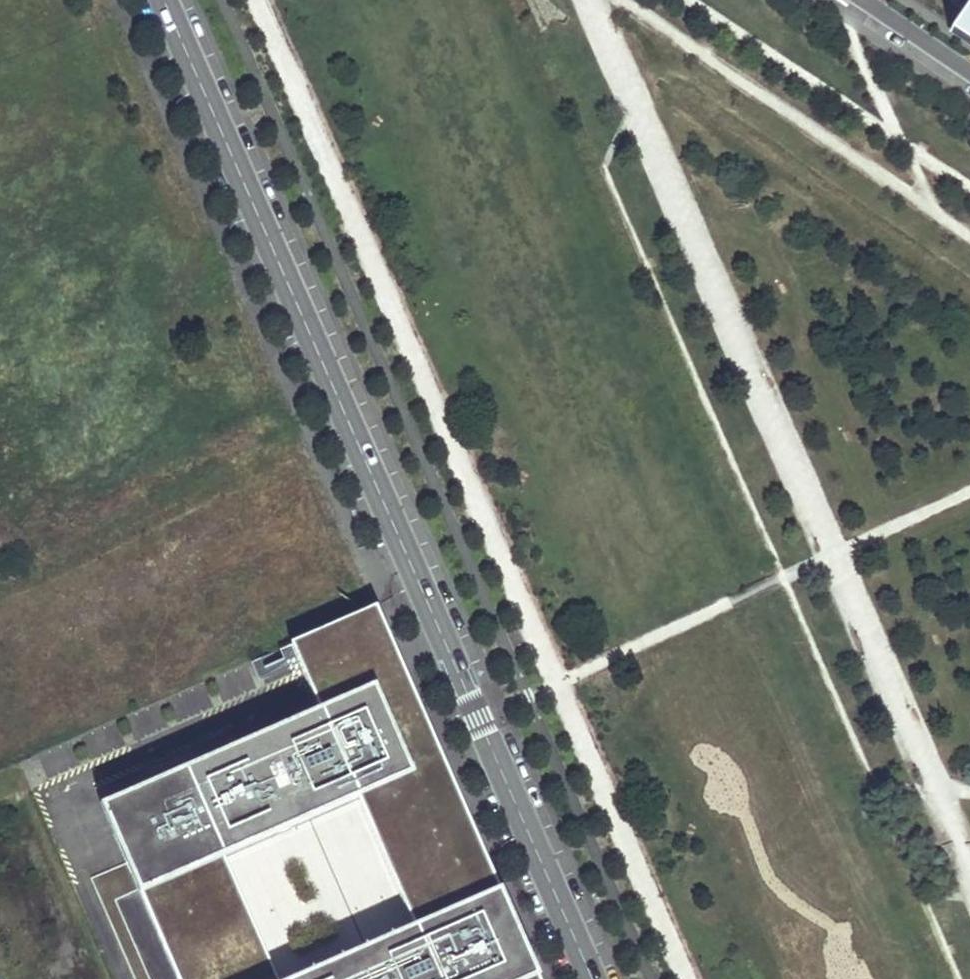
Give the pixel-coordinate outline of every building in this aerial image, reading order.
[(952,26),(969,38),(969,0),(952,26)] [(952,26),(947,32),(969,47),(969,38),(952,26)] [(200,802),(192,784),(164,796),(159,783),(104,807),(180,978),(279,978),(225,856),(358,798),(414,927),(295,978),(446,978),(453,976),(454,978),(528,978),(536,975),(511,918),(431,736),(375,607),(290,644),(333,743),(200,802)]
